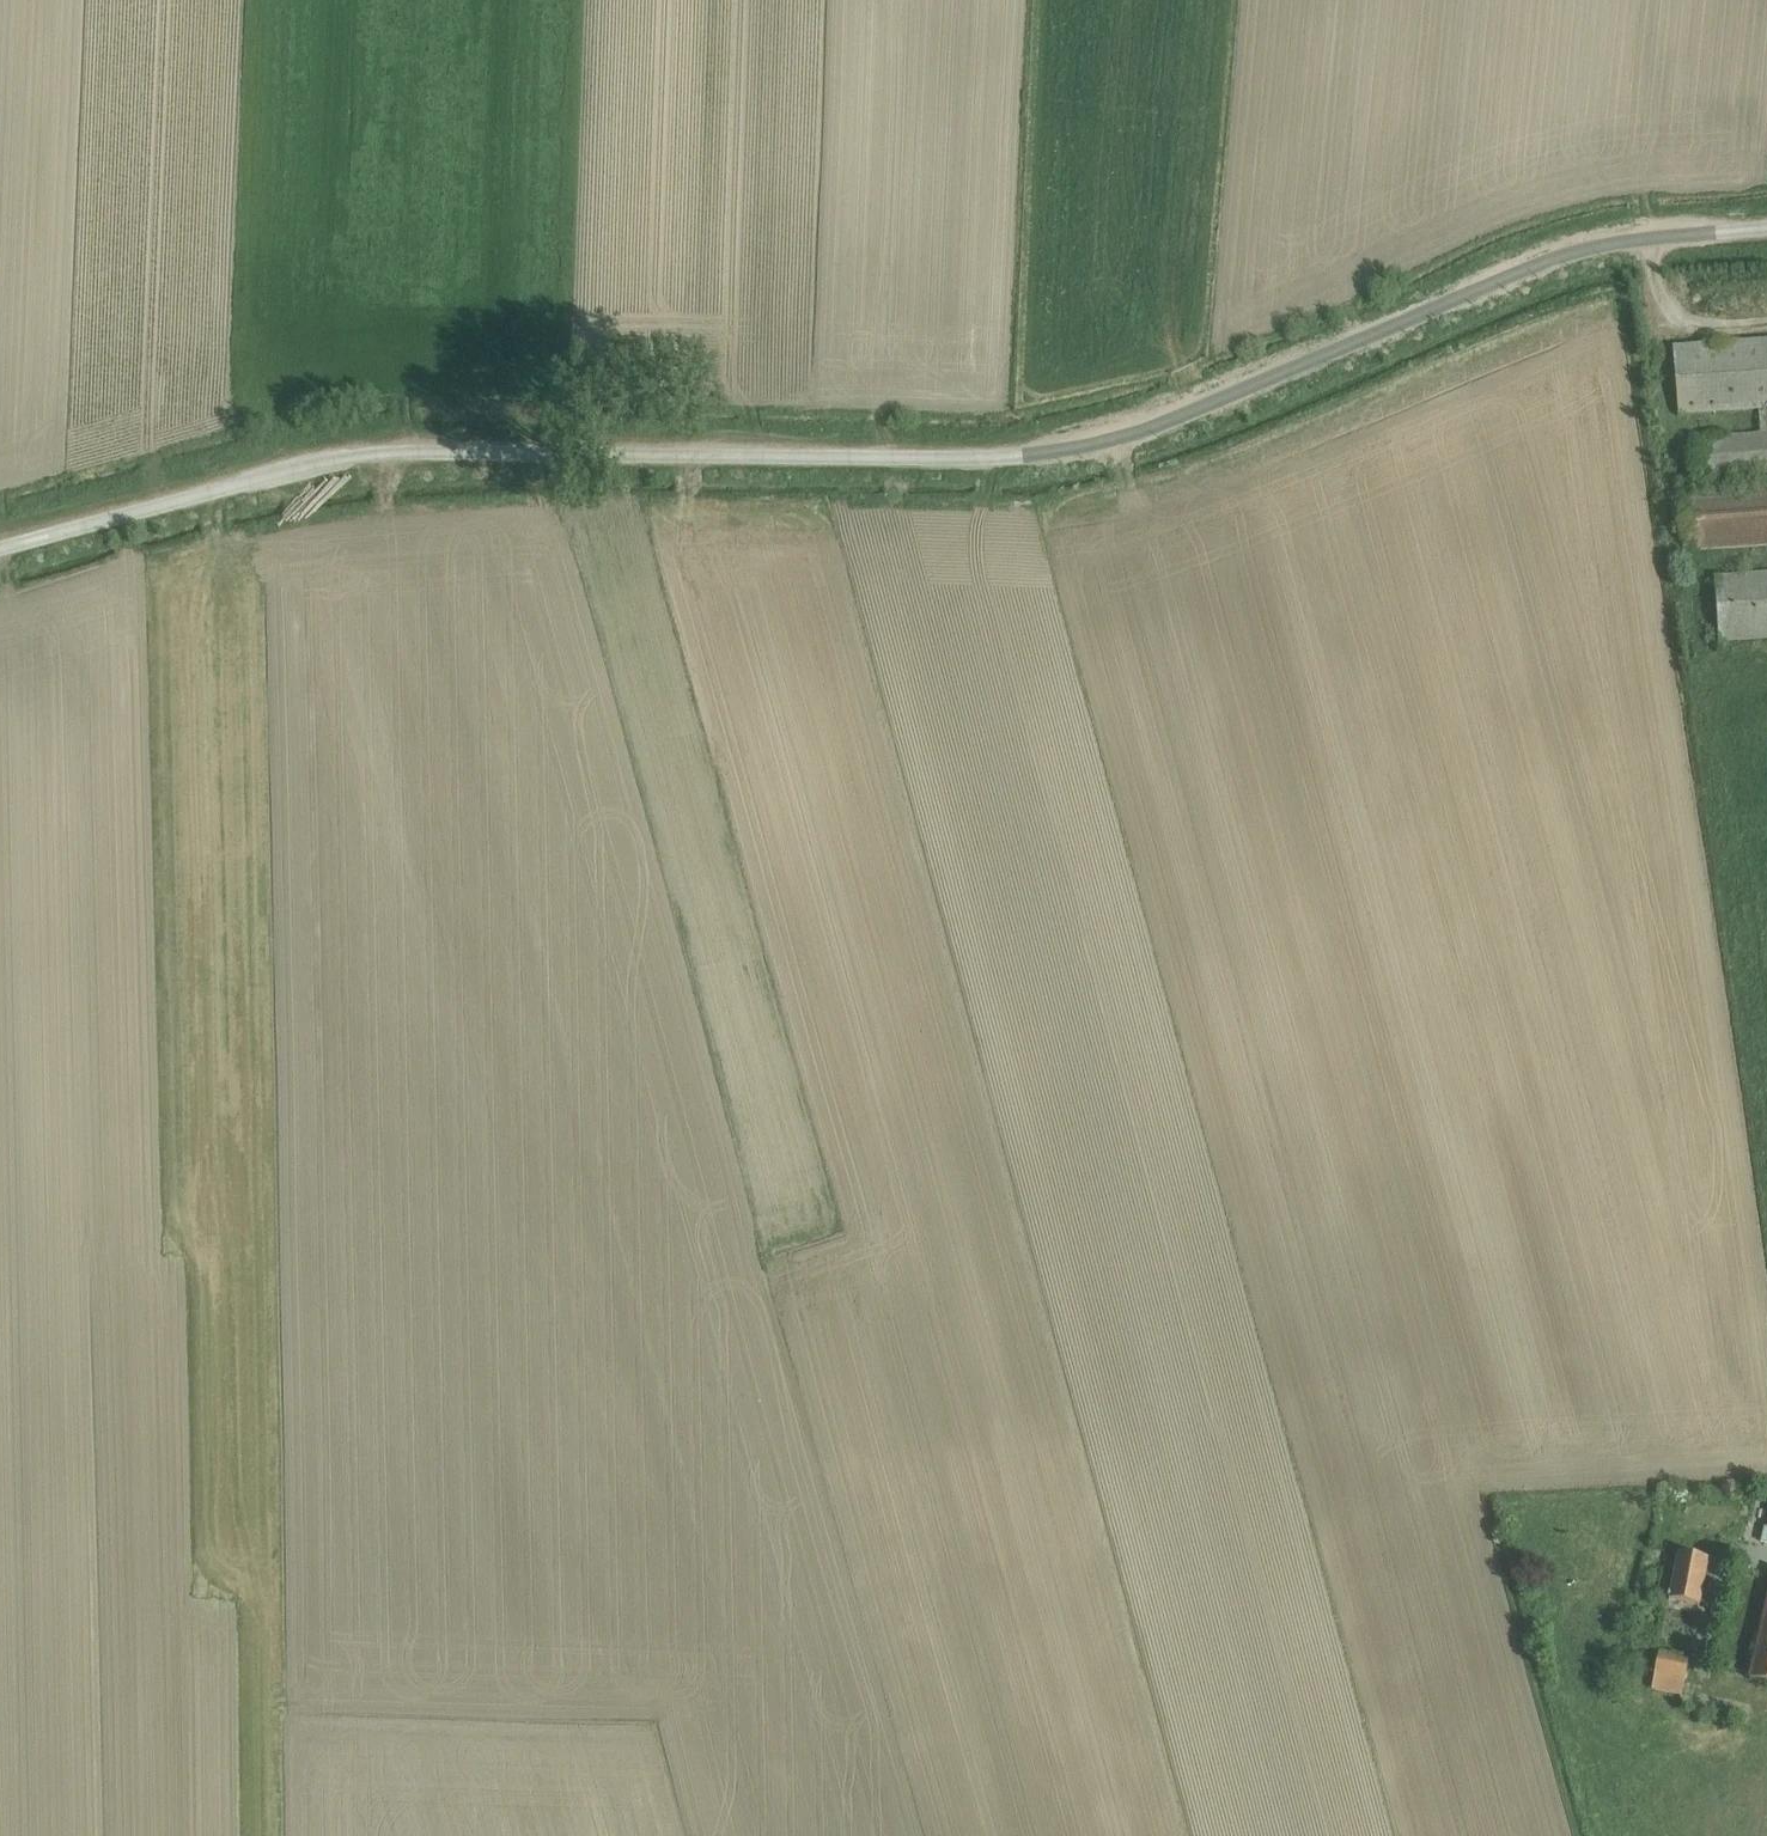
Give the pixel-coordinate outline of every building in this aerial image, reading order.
[(1673,347),(1677,417),(1759,411),(1760,434),(1691,439),(1694,481),(1766,476),(1766,341),(1673,347)] [(1677,494),(1683,552),(1766,546),(1766,488),(1677,494)] [(1714,577),(1719,643),(1766,640),(1766,573),(1714,577)] [(1677,1553),(1668,1599),(1700,1606),(1709,1559),(1677,1553)] [(1748,1679),(1766,1684),(1766,1600),(1748,1679)] [(1659,1651),(1651,1689),(1681,1696),(1688,1657),(1659,1651)]
